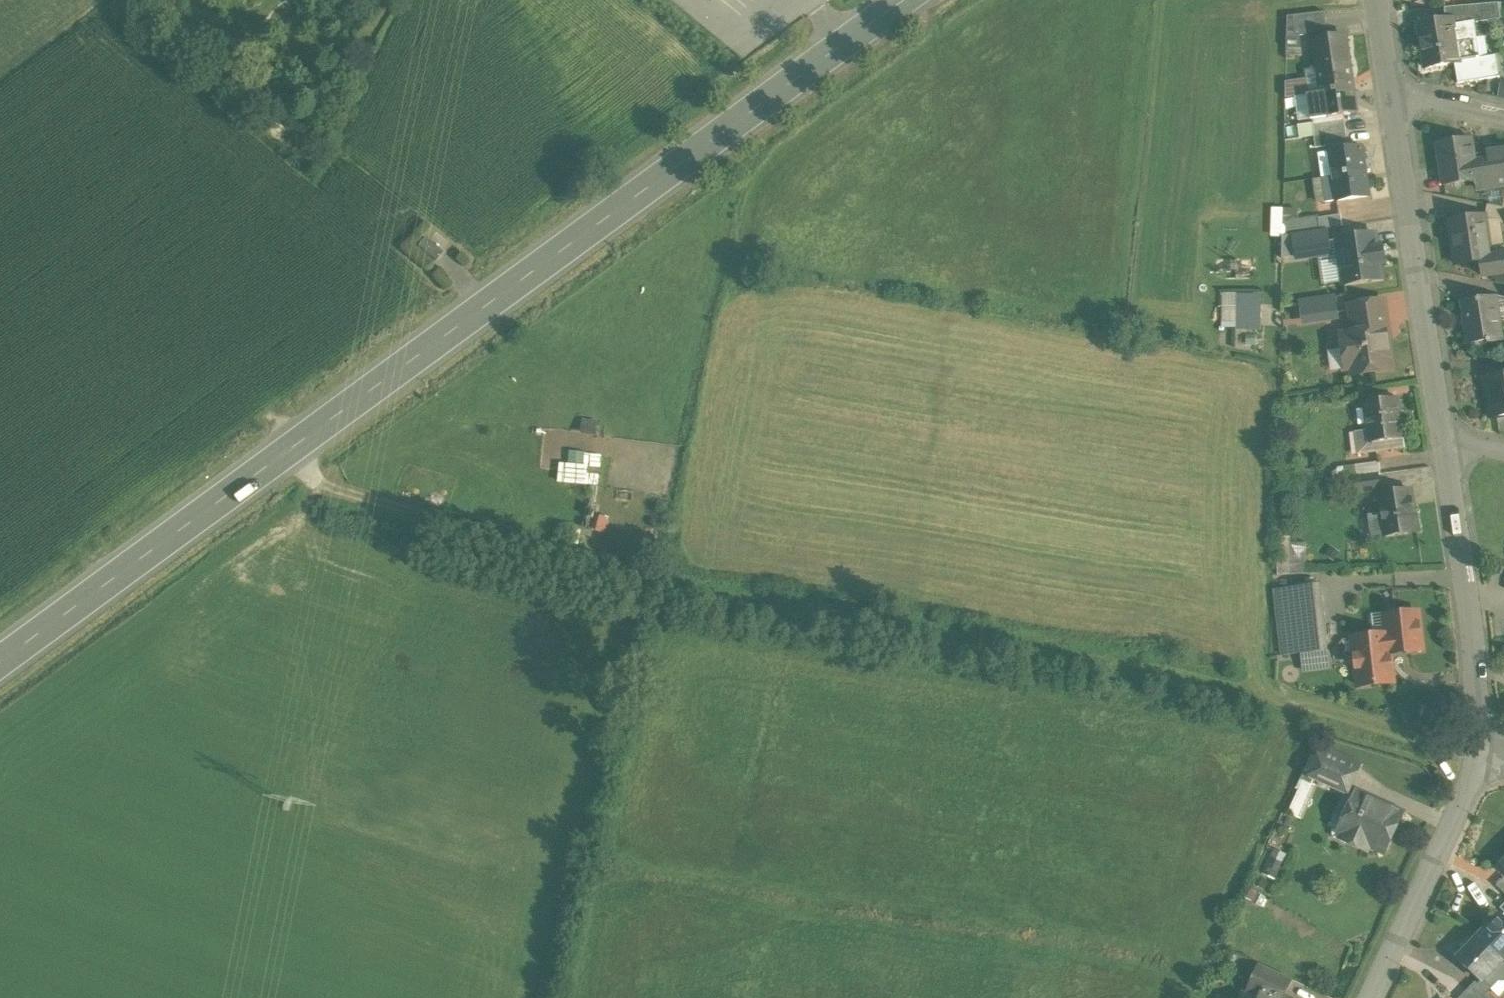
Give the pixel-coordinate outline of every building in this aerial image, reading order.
[(1496,4),(1445,8),(1446,21),(1454,20),(1455,27),(1475,24),(1498,20),(1496,4)] [(1446,21),(1419,26),(1423,52),(1422,52),(1425,68),(1426,69),(1455,64),(1459,84),(1500,77),(1497,56),(1481,59),(1475,24),(1455,27),(1454,20),(1446,21)] [(1346,36),(1314,41),(1318,69),(1319,69),(1322,94),(1354,89),(1346,36)] [(1318,69),(1308,71),(1312,95),(1322,94),(1319,69),(1318,69)] [(1503,98),(1503,81),(1500,80),(1496,96),(1503,98)] [(1354,89),(1322,94),(1326,118),(1357,114),(1354,89)] [(1322,94),(1312,95),(1315,120),(1326,118),(1322,94)] [(1472,140),(1438,145),(1444,186),(1478,181),(1479,190),(1503,187),(1503,151),(1474,156),(1472,140)] [(1362,147),(1330,152),(1334,177),(1366,172),(1362,147)] [(1330,152),(1320,154),(1324,178),(1334,177),(1330,152)] [(1366,172),(1334,177),(1338,201),(1369,197),(1366,172)] [(1334,177),(1324,178),(1328,203),(1338,201),(1334,177)] [(1341,215),(1319,219),(1320,230),(1343,227),(1341,215)] [(1450,222),(1454,249),(1453,250),(1455,263),(1456,263),(1457,265),(1482,262),(1484,277),(1503,275),(1503,255),(1492,257),(1485,217),(1450,222)] [(1321,231),(1283,237),(1281,298),(1322,292),(1321,280),(1328,278),(1323,243),(1321,231)] [(1375,235),(1339,241),(1345,284),(1381,279),(1375,235)] [(1219,294),(1219,331),(1257,331),(1257,294),(1219,294)] [(1295,325),(1335,322),(1333,296),(1293,300),(1295,325)] [(1460,302),(1467,345),(1488,342),(1488,344),(1503,342),(1503,337),(1498,296),(1460,302)] [(1385,301),(1350,307),(1352,322),(1388,316),(1385,301)] [(1388,316),(1352,322),(1354,334),(1342,335),(1344,351),(1349,351),(1353,376),(1393,369),(1386,326),(1389,325),(1388,316)] [(1484,379),(1490,418),(1503,416),(1503,376),(1484,379)] [(1398,398),(1365,403),(1370,444),(1404,440),(1398,398)] [(1404,440),(1370,444),(1372,453),(1405,448),(1404,440)] [(580,465),(554,464),(552,485),(596,489),(597,456),(579,456),(580,465)] [(1378,475),(1354,479),(1356,494),(1380,491),(1378,475)] [(1412,491),(1380,496),(1386,536),(1419,531),(1417,514),(1415,515),(1412,491)] [(1290,537),(1278,537),(1278,576),(1290,575),(1290,537)] [(1319,584),(1294,586),(1303,662),(1328,659),(1319,584)] [(1418,612),(1386,616),(1388,635),(1390,653),(1422,650),(1418,612)] [(1293,629),(1277,629),(1276,653),(1292,653),(1293,629)] [(1382,636),(1354,639),(1354,643),(1357,672),(1359,686),(1394,682),(1390,654),(1390,653),(1388,636),(1382,636)] [(1354,643),(1344,645),(1347,668),(1357,672),(1354,643)] [(1360,766),(1323,749),(1311,775),(1348,792),(1360,766)] [(1402,815),(1357,794),(1342,827),(1352,832),(1347,842),(1366,851),(1369,845),(1385,852),(1402,815)] [(1480,937),(1503,960),(1503,959),(1503,920),(1500,916),(1480,937)] [(1480,937),(1459,959),(1483,981),(1503,960),(1480,937)] [(1249,993),(1250,993),(1253,986),(1265,991),(1275,996),(1276,996),(1280,997),(1283,997),(1291,980),(1261,966),(1249,993)] [(1476,983),(1467,992),(1473,997),(1491,997),(1476,983)]
